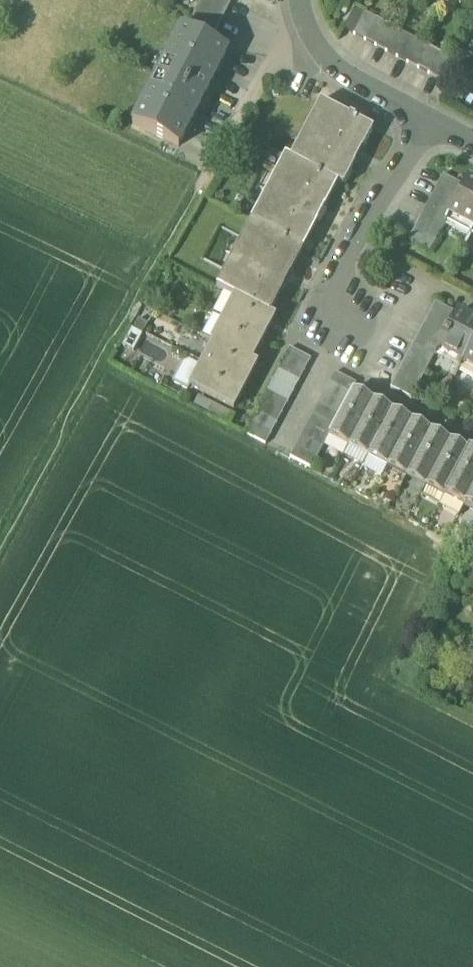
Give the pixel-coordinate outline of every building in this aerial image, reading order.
[(199,10),(223,22),(233,1),(232,0),(204,0),(199,10)] [(366,14),(355,8),(343,31),(354,36),(366,14)] [(223,22),(199,10),(188,32),(212,44),(223,22)] [(376,19),(366,14),(354,36),(365,42),(376,19)] [(376,19),(365,42),(375,47),(387,25),(376,19)] [(387,25),(375,47),(386,53),(398,31),(387,25)] [(188,32),(182,29),(158,77),(204,101),(229,53),(212,44),(188,32)] [(398,31),(386,53),(396,58),(408,36),(398,31)] [(408,36),(396,58),(407,64),(419,42),(408,36)] [(429,47),(419,42),(407,64),(418,70),(429,47)] [(440,53),(429,47),(418,70),(428,75),(440,53)] [(451,59),(440,53),(428,75),(439,81),(451,59)] [(461,64),(451,59),(439,81),(450,86),(461,64)] [(204,101),(158,77),(135,122),(181,145),(204,101)] [(371,130),(319,103),(289,159),(337,184),(341,187),(371,130)] [(289,159),(255,225),(303,251),(337,184),(289,159)] [(464,189),(443,177),(437,188),(458,199),(464,189)] [(468,182),(464,189),(458,199),(453,209),(448,219),(472,231),(472,229),(472,185),(468,182)] [(458,199),(437,188),(432,198),(453,209),(458,199)] [(453,209),(432,198),(426,209),(447,220),(448,219),(453,209)] [(447,220),(426,209),(421,219),(441,230),(447,220)] [(441,230),(421,219),(415,230),(436,241),(441,230)] [(303,251),(255,225),(221,290),(233,296),(270,315),(303,251)] [(436,241),(415,230),(409,240),(430,251),(436,241)] [(270,315),(233,296),(222,318),(263,340),(275,318),(270,315)] [(457,315),(435,304),(430,315),(451,326),(457,315)] [(457,314),(457,315),(451,326),(445,336),(440,347),(437,352),(461,365),(472,343),(472,322),(457,314)] [(451,326),(430,315),(424,325),(445,336),(451,326)] [(263,340),(222,318),(210,340),(213,342),(251,362),(263,340)] [(445,336),(424,325),(418,336),(440,347),(445,336)] [(440,347),(418,336),(413,346),(434,358),(437,352),(440,347)] [(251,362),(213,342),(201,365),(246,388),(257,365),(251,362)] [(461,365),(472,371),(472,343),(461,365)] [(434,358),(413,346),(407,357),(428,368),(434,358)] [(311,360),(290,348),(284,360),(305,371),(311,360)] [(428,368),(407,357),(401,367),(423,378),(428,368)] [(305,371),(284,360),(278,370),(299,381),(305,371)] [(246,388),(201,365),(200,368),(190,363),(183,365),(173,384),(188,391),(190,387),(234,410),(246,388)] [(423,378),(401,367),(396,378),(417,389),(423,378)] [(299,381),(278,370),(273,381),(294,392),(299,381)] [(356,384),(335,373),(329,383),(351,394),(352,391),(356,384)] [(417,389),(396,378),(390,389),(411,400),(417,389)] [(294,392),(273,381),(267,391),(288,402),(294,392)] [(351,394),(329,383),(324,394),(345,405),(351,394)] [(288,402),(267,391),(262,402),(283,413),(288,402)] [(334,426),(329,435),(349,446),(372,401),(352,391),(351,394),(345,405),(339,416),(334,426)] [(345,405),(324,394),(318,405),(339,416),(345,405)] [(372,401),(349,446),(368,456),(391,412),(372,401)] [(283,413),(262,402),(256,412),(277,423),(283,413)] [(339,416),(318,405),(313,415),(334,426),(339,416)] [(277,423),(256,412),(250,423),(271,434),(277,423)] [(391,412),(368,456),(387,466),(411,422),(391,412)] [(334,426),(313,415),(307,426),(328,437),(329,435),(334,426)] [(411,422),(387,466),(406,476),(430,432),(411,422)] [(271,434),(250,423),(245,434),(266,445),(271,434)] [(328,437),(307,426),(302,436),(323,447),(328,437)] [(449,442),(430,432),(406,476),(426,486),(449,442)] [(323,447),(302,436),(296,447),(317,458),(323,447)] [(449,442),(426,486),(445,496),(468,452),(449,442)] [(317,458),(296,447),(290,458),(311,468),(317,458)] [(468,452),(445,496),(464,507),(472,490),(472,455),(468,452)] [(464,507),(472,511),(472,490),(464,507)]
